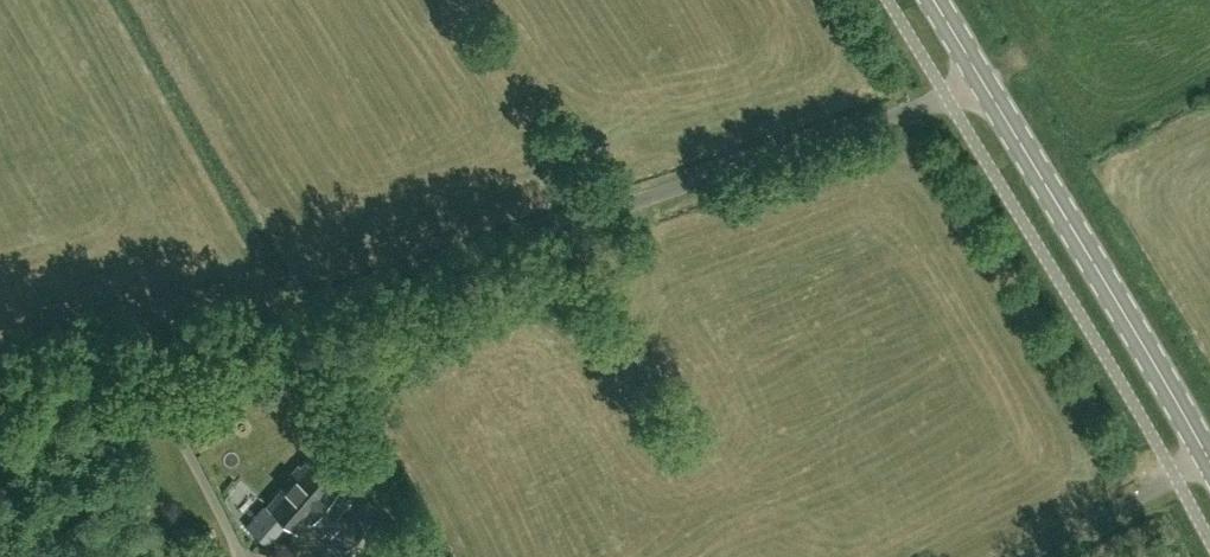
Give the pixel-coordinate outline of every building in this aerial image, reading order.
[(328,487),(328,488),(332,483),(305,460),(301,465),(296,462),(287,473),(291,477),(269,504),(296,526),(307,513),(307,512),(328,487)] [(334,493),(328,488),(328,487),(307,512),(307,513),(314,518),(310,522),(322,531),(325,527),(345,544),(365,519),(345,502),(349,498),(338,489),(334,493)]
